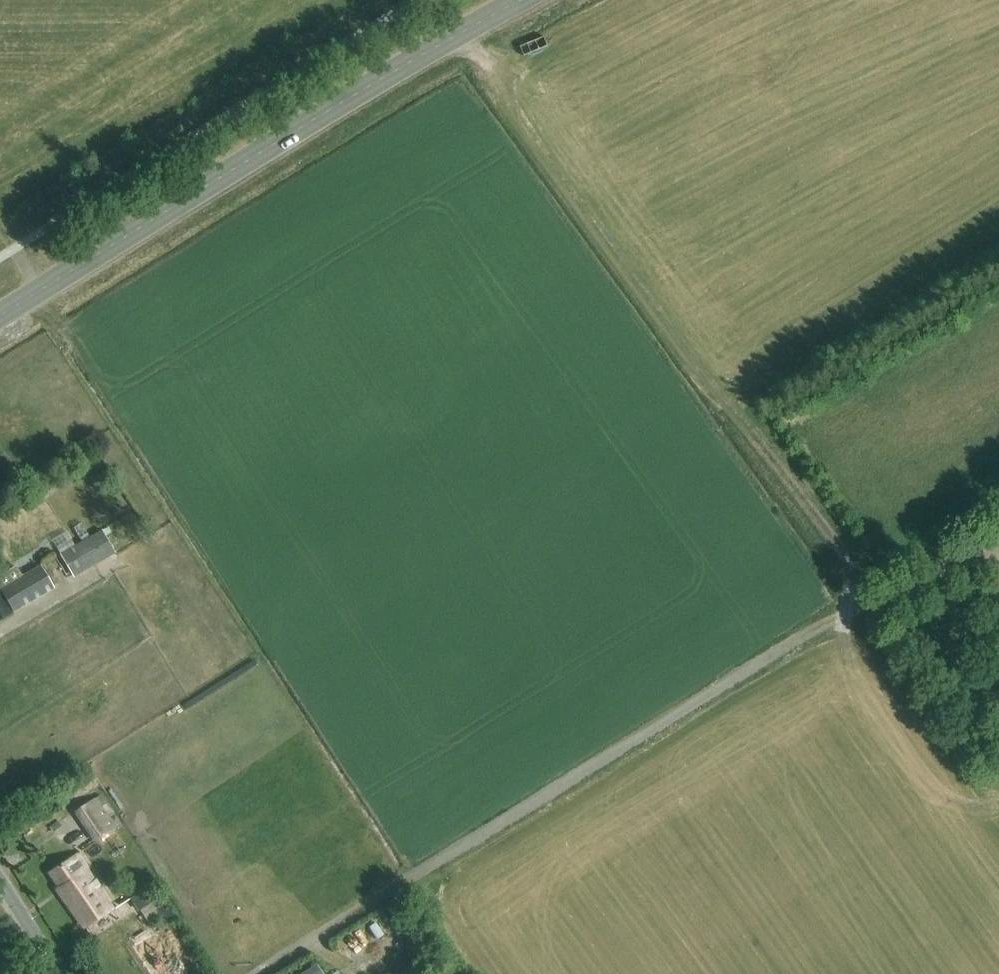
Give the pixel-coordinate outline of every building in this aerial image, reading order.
[(73,578),(114,554),(101,531),(60,555),(73,578)] [(55,590),(41,566),(0,589),(0,621),(55,590)] [(95,844),(122,825),(101,794),(74,813),(95,844)] [(61,886),(58,888),(86,928),(114,910),(78,854),(51,872),(61,886)] [(162,897),(156,901),(148,887),(130,898),(138,910),(139,910),(149,927),(161,919),(164,925),(175,918),(162,897)] [(318,965),(304,973),(323,973),(318,965)]
